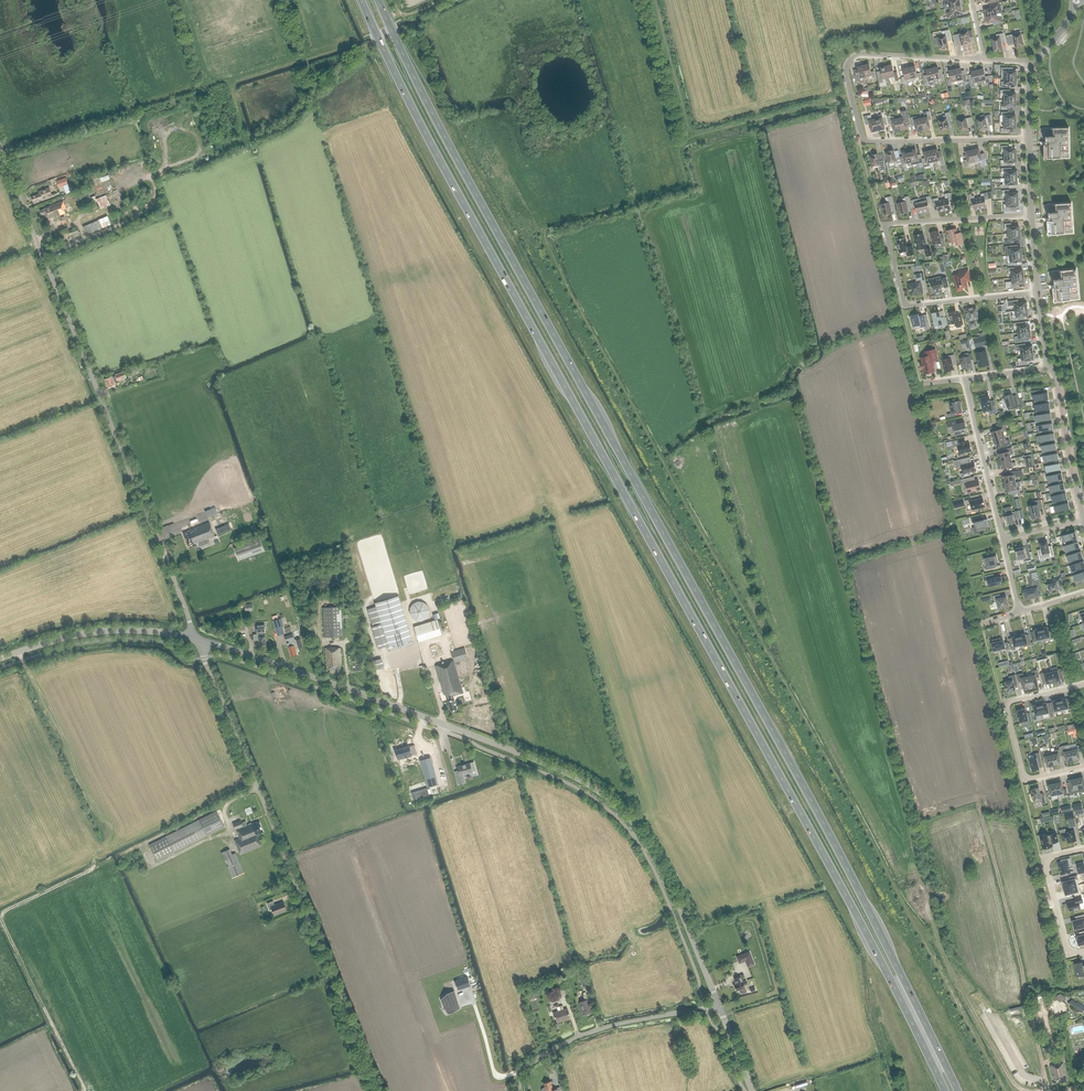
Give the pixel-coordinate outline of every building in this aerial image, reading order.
[(950,7),(960,5),(960,2),(961,2),(960,0),(944,0),(945,4),(944,4),(945,9),(950,7)] [(985,10),(986,16),(996,14),(1003,13),(1001,6),(1000,6),(999,3),(991,5),(992,8),(985,10)] [(960,5),(950,7),(951,12),(947,13),(948,19),(955,17),(955,14),(962,12),(960,5)] [(996,14),(986,16),(987,19),(986,19),(987,23),(988,22),(988,23),(995,21),(996,24),(1003,23),(1002,17),(997,18),(996,14)] [(938,38),(933,39),(935,46),(940,45),(941,49),(944,48),(944,49),(948,48),(946,39),(951,38),(949,30),(942,31),(943,36),(938,37),(938,38)] [(967,32),(953,35),(954,42),(961,40),(962,45),(967,44),(967,43),(970,42),(969,39),(969,38),(973,37),(973,38),(974,38),(972,31),(972,32),(967,33),(967,32)] [(992,39),(995,51),(998,50),(998,51),(1002,50),(1000,42),(1005,41),(1003,33),(996,35),(997,38),(992,39)] [(1006,36),(1008,44),(1015,43),(1016,47),(1020,46),(1020,45),(1023,45),(1021,34),(1014,35),(1013,34),(1006,36)] [(864,65),(863,66),(866,76),(869,75),(870,79),(876,77),(874,71),(871,72),(869,64),(868,65),(868,64),(864,64),(864,65)] [(886,67),(889,78),(892,78),(893,82),(899,80),(897,72),(894,73),(892,65),(886,67)] [(862,77),(866,76),(863,66),(857,67),(859,74),(855,75),(857,84),(864,82),(862,77)] [(889,78),(886,67),(885,67),(885,66),(881,67),(881,68),(880,68),(882,75),(878,76),(880,87),(887,86),(885,78),(888,77),(889,78)] [(915,66),(909,68),(912,78),(912,79),(912,81),(916,81),(921,79),(920,73),(917,74),(915,66)] [(933,68),(932,69),(935,82),(938,82),(944,80),(943,74),(940,75),(938,67),(937,68),(937,67),(933,67),(933,68)] [(905,76),(902,77),(903,84),(909,82),(912,81),(912,79),(912,78),(909,68),(903,69),(905,76)] [(955,70),(958,83),(967,81),(966,75),(962,76),(961,68),(955,70)] [(1005,78),(1016,78),(1016,71),(1008,71),(1008,68),(1009,68),(1001,68),(1002,68),(1002,78),(1005,78)] [(928,77),(925,78),(926,85),(932,83),(935,82),(932,69),(926,70),(928,77)] [(978,71),(980,82),(981,82),(980,81),(983,80),(984,84),(990,82),(989,76),(985,76),(984,69),(978,71)] [(958,83),(955,70),(949,71),(951,78),(947,79),(949,85),(955,84),(954,82),(957,81),(958,83)] [(971,89),(976,88),(978,87),(977,83),(980,82),(978,71),(972,72),(973,79),(969,80),(971,89)] [(1005,78),(1005,82),(1002,82),(1002,88),(1008,88),(1008,84),(1017,84),(1017,81),(1016,81),(1016,78),(1005,78)] [(1005,96),(1005,100),(1016,100),(1016,93),(1008,93),(1008,90),(1000,90),(1000,96),(1005,96)] [(961,96),(962,99),(972,97),(971,91),(965,92),(966,94),(961,96)] [(1016,107),(1016,100),(1005,100),(1005,104),(1001,103),(1001,110),(1008,110),(1008,106),(1016,107)] [(909,120),(906,110),(900,111),(902,118),(898,119),(901,130),(907,128),(906,121),(909,120)] [(923,112),(924,116),(921,117),(921,119),(923,129),(930,128),(928,120),(931,120),(929,111),(923,112)] [(876,119),(878,130),(881,129),(881,130),(885,130),(883,121),(886,120),(884,112),(881,112),(881,114),(879,115),(879,118),(876,119)] [(941,130),(949,129),(947,122),(951,121),(949,112),(945,113),(946,115),(943,116),(944,119),(939,120),(941,130)] [(1005,122),(1016,122),(1016,115),(1008,115),(1008,112),(1001,112),(1001,115),(1003,115),(1003,122),(1005,122)] [(875,131),(878,130),(876,119),(872,120),(871,115),(864,116),(866,125),(870,124),(872,133),(876,132),(875,131)] [(894,131),(901,130),(898,119),(895,120),(894,116),(891,117),(891,115),(887,116),(889,124),(893,124),(894,131)] [(992,123),(990,115),(985,116),(984,115),(980,116),(981,119),(977,120),(980,130),(983,129),(983,130),(987,129),(987,128),(986,124),(988,124),(992,123)] [(921,117),(917,118),(917,116),(911,118),(912,124),(915,123),(917,131),(923,129),(921,117)] [(958,120),(960,130),(968,128),(967,125),(973,123),(972,117),(958,120)] [(1005,122),(1005,128),(1001,128),(1001,132),(1008,132),(1008,129),(1016,129),(1016,122),(1005,122)] [(1054,128),(1044,128),(1044,139),(1046,139),(1046,145),(1044,145),(1044,146),(1044,151),(1044,159),(1061,158),(1069,158),(1069,151),(1069,128),(1054,128)] [(1005,156),(1016,155),(1016,149),(1008,149),(1008,146),(1001,146),(1001,152),(1005,152),(1005,156)] [(923,163),(922,161),(921,156),(917,157),(915,148),(912,149),(912,150),(909,151),(912,162),(915,161),(916,164),(923,163)] [(934,150),(931,151),(933,162),(937,161),(938,166),(945,165),(943,156),(939,157),(937,148),(933,149),(934,150)] [(975,150),(972,150),(976,164),(980,163),(981,165),(987,164),(985,155),(981,156),(979,148),(975,148),(975,150)] [(895,166),(902,164),(901,161),(900,157),(895,158),(894,150),(889,151),(889,152),(886,153),(889,163),(894,162),(895,166)] [(926,160),(922,161),(923,163),(924,167),(930,166),(930,162),(933,162),(931,151),(928,151),(928,150),(924,151),(926,160)] [(976,164),(972,150),(970,151),(969,150),(966,151),(968,159),(964,160),(965,167),(976,164)] [(913,165),(912,162),(909,151),(906,152),(906,151),(903,151),(905,160),(901,161),(902,164),(902,167),(913,165)] [(870,156),(873,167),(878,165),(879,171),(886,169),(884,161),(879,162),(878,154),(873,155),(873,156),(870,156)] [(1016,155),(1005,156),(1004,156),(1004,160),(1001,160),(1001,166),(1009,166),(1008,162),(1017,162),(1017,158),(1016,158),(1016,155)] [(1006,178),(1017,177),(1017,175),(1018,175),(1018,171),(1009,171),(1009,168),(1001,168),(1001,174),(1005,174),(1005,178),(1006,178)] [(106,171),(88,177),(96,196),(97,199),(105,195),(105,194),(113,191),(106,171)] [(1017,177),(1006,178),(1006,182),(1003,182),(1003,184),(1001,184),(1001,188),(1009,188),(1009,184),(1017,184),(1017,177)] [(58,188),(65,186),(62,179),(56,181),(58,188)] [(32,196),(34,201),(36,200),(36,201),(43,199),(43,198),(52,195),(49,187),(39,191),(40,193),(32,196)] [(1007,196),(1007,200),(1018,200),(1018,197),(1019,197),(1019,193),(1010,193),(1010,190),(1002,190),(1002,196),(1007,196)] [(88,192),(75,196),(77,202),(90,198),(88,192)] [(945,199),(942,200),(945,210),(951,209),(949,202),(952,201),(950,193),(944,194),(945,199)] [(988,199),(987,193),(981,194),(981,197),(978,198),(981,208),(986,207),(985,200),(988,199)] [(981,208),(978,198),(975,199),(974,195),(972,196),(971,194),(968,195),(970,203),(973,202),(975,209),(981,208)] [(886,203),(880,204),(881,209),(882,208),(884,215),(891,213),(890,205),(893,205),(892,196),(885,197),(886,203)] [(899,207),(901,214),(908,212),(906,204),(910,204),(908,196),(905,197),(905,198),(902,199),(903,202),(897,203),(898,208),(899,207)] [(920,198),(923,212),(929,210),(928,203),(931,202),(929,196),(920,198)] [(923,212),(920,198),(911,200),(913,207),(916,206),(917,213),(923,212)] [(939,212),(945,210),(942,200),(939,201),(938,198),(932,199),(934,205),(937,205),(939,212)] [(65,211),(66,207),(64,204),(62,200),(45,207),(46,208),(40,210),(42,214),(44,213),(45,216),(46,219),(47,219),(48,223),(51,222),(50,219),(66,213),(65,211)] [(1018,200),(1007,200),(1007,204),(1004,204),(1004,210),(1003,210),(1011,210),(1010,210),(1010,206),(1018,206),(1018,200)] [(1056,204),(1046,204),(1047,216),(1047,215),(1049,215),(1049,221),(1047,221),(1047,222),(1048,227),(1048,235),(1065,234),(1073,233),(1073,226),(1071,203),(1056,204)] [(108,217),(83,227),(86,234),(111,224),(108,217)] [(1008,230),(1009,234),(1020,233),(1019,226),(1011,227),(1011,224),(1011,223),(1004,224),(1005,230),(1008,230)] [(79,235),(76,228),(67,231),(70,239),(79,235)] [(961,233),(957,234),(956,229),(947,231),(949,242),(957,240),(958,244),(963,243),(961,233)] [(940,239),(938,231),(930,233),(933,245),(938,243),(939,248),(946,246),(944,238),(940,239)] [(918,235),(915,235),(916,243),(916,244),(916,246),(917,246),(917,247),(918,249),(926,247),(926,245),(923,233),(919,234),(918,234),(918,235)] [(1020,233),(1009,234),(1009,240),(1005,241),(1005,244),(1013,244),(1012,240),(1020,240),(1020,233)] [(905,238),(896,240),(897,245),(896,246),(897,248),(898,249),(899,253),(906,252),(908,256),(914,255),(912,245),(908,246),(905,238)] [(1006,246),(1004,246),(1005,252),(1007,251),(1007,256),(1021,255),(1021,248),(1018,248),(1013,249),(1013,245),(1006,246)] [(1022,261),(1021,255),(1007,256),(1008,266),(1015,265),(1014,262),(1022,261)] [(1012,274),(1012,278),(1023,277),(1023,270),(1015,271),(1015,267),(1008,268),(1009,274),(1012,274)] [(954,278),(957,291),(963,290),(962,287),(967,286),(966,281),(970,280),(968,269),(958,271),(959,276),(954,278)] [(1061,270),(1051,271),(1052,283),(1054,282),(1055,288),(1053,288),(1053,289),(1054,294),(1054,302),(1071,300),(1080,299),(1079,292),(1076,269),(1061,270)] [(921,284),(926,283),(923,273),(915,275),(917,282),(909,284),(910,288),(909,288),(909,291),(910,291),(911,296),(916,295),(919,294),(918,293),(923,292),(921,284)] [(942,280),(941,276),(930,279),(931,286),(933,286),(935,293),(942,292),(941,287),(944,287),(945,288),(949,287),(947,277),(942,278),(943,280),(942,280)] [(1024,283),(1023,277),(1012,278),(1013,281),(1005,282),(1006,288),(1005,288),(1017,287),(1016,287),(1016,284),(1024,283)] [(1014,310),(1015,311),(1027,309),(1026,306),(1028,306),(1027,302),(1018,303),(1018,300),(1008,301),(1008,302),(1009,308),(1015,307),(1016,310),(1014,310)] [(978,318),(976,307),(976,308),(970,309),(970,308),(965,309),(968,320),(968,321),(970,320),(970,325),(971,325),(972,325),(973,324),(974,324),(975,323),(975,322),(975,321),(978,321),(978,320),(977,318),(978,318)] [(1027,312),(1027,309),(1015,311),(1015,314),(1012,315),(1013,321),(1020,320),(1020,317),(1029,315),(1028,312),(1027,312)] [(956,328),(963,327),(961,317),(957,318),(956,310),(952,311),(953,311),(946,313),(947,313),(949,313),(950,317),(949,317),(950,320),(951,320),(952,324),(955,323),(956,328)] [(943,326),(947,325),(945,317),(941,318),(940,312),(932,313),(935,326),(942,324),(943,326)] [(913,321),(914,326),(921,324),(921,327),(925,326),(925,329),(925,330),(931,328),(928,318),(928,319),(925,320),(924,315),(919,316),(919,314),(909,316),(909,317),(911,321),(913,321)] [(1018,329),(1019,332),(1030,331),(1029,328),(1030,328),(1030,324),(1021,325),(1021,322),(1013,323),(1014,329),(1018,329)] [(1030,331),(1019,332),(1017,332),(1018,336),(1015,337),(1015,343),(1023,342),(1023,339),(1031,337),(1030,331)] [(976,347),(986,344),(985,337),(975,340),(976,347)] [(968,348),(970,347),(969,340),(961,341),(962,344),(967,343),(968,348)] [(1022,354),(1033,353),(1032,350),(1033,350),(1033,346),(1024,347),(1024,344),(1016,345),(1017,351),(1021,350),(1022,354)] [(925,373),(934,371),(932,361),(937,360),(935,350),(925,352),(926,357),(922,358),(923,363),(921,363),(922,368),(924,368),(925,373)] [(985,351),(976,353),(980,367),(988,365),(985,351)] [(965,356),(961,357),(961,358),(963,369),(972,367),(970,360),(973,360),(972,353),(969,354),(968,353),(965,353),(965,356)] [(1033,353),(1022,354),(1022,358),(1018,359),(1019,365),(1018,365),(1027,364),(1026,364),(1026,360),(1034,359),(1034,355),(1033,355),(1033,353)] [(942,360),(945,371),(953,369),(952,365),(956,364),(954,355),(942,358),(943,360),(942,360)] [(112,377),(105,379),(108,387),(115,385),(113,381),(118,380),(118,381),(126,378),(124,372),(116,375),(116,376),(112,377)] [(1048,399),(1047,393),(1042,394),(1041,389),(1033,391),(1034,401),(1041,400),(1048,399)] [(1008,410),(1019,407),(1017,399),(1014,400),(1012,394),(1009,395),(1009,393),(1005,394),(1005,396),(1005,399),(1004,399),(1005,403),(1006,403),(1008,410)] [(990,414),(997,412),(995,404),(991,405),(989,397),(988,397),(988,396),(984,397),(984,398),(981,399),(982,403),(980,403),(981,408),(983,407),(984,412),(989,410),(990,414)] [(1042,404),(1041,400),(1034,401),(1035,411),(1042,410),(1050,409),(1049,403),(1042,404)] [(947,414),(948,418),(956,416),(955,412),(962,411),(961,405),(962,404),(961,403),(961,402),(960,402),(959,401),(949,403),(952,413),(947,414)] [(1043,414),(1042,410),(1035,411),(1037,422),(1044,420),(1051,419),(1050,413),(1043,414)] [(954,429),(956,435),(966,433),(965,428),(966,428),(965,422),(957,424),(956,420),(947,422),(949,430),(954,429)] [(1039,432),(1046,431),(1053,429),(1052,423),(1045,424),(1044,420),(1037,422),(1039,432)] [(991,432),(994,439),(1005,436),(1003,432),(1006,431),(1005,428),(1004,428),(1003,424),(996,426),(997,430),(991,432)] [(1046,434),(1046,431),(1039,432),(1040,442),(1047,441),(1055,439),(1054,433),(1046,434)] [(1011,445),(1009,440),(1006,440),(1005,436),(994,439),(996,447),(1002,444),(1003,448),(1011,445)] [(958,439),(946,442),(946,443),(947,442),(948,447),(952,446),(952,447),(954,447),(957,446),(958,446),(960,454),(971,451),(969,443),(965,444),(965,442),(964,438),(958,439)] [(1048,444),(1047,441),(1040,442),(1042,452),(1049,451),(1056,449),(1055,443),(1048,444)] [(1012,447),(1010,448),(1004,449),(1004,452),(998,454),(1000,461),(1011,458),(1010,454),(1013,454),(1012,447)] [(1050,454),(1049,451),(1042,452),(1044,462),(1051,461),(1058,459),(1057,453),(1050,454)] [(1025,459),(1027,467),(1034,465),(1032,457),(1025,459)] [(959,460),(954,461),(956,466),(959,468),(962,468),(963,473),(961,474),(961,477),(970,475),(970,472),(976,471),(974,462),(970,463),(968,462),(967,458),(959,460)] [(1016,462),(1012,463),(1011,458),(1000,461),(1001,469),(1013,466),(1016,465),(1016,462)] [(1052,464),(1051,461),(1044,462),(1045,464),(1046,472),(1053,471),(1060,469),(1059,463),(1052,464)] [(1004,484),(1015,482),(1015,477),(1023,476),(1022,470),(1009,472),(1009,475),(1003,476),(1004,484)] [(1054,474),(1053,471),(1046,472),(1048,482),(1055,481),(1062,479),(1061,473),(1054,474)] [(967,486),(968,492),(980,489),(980,486),(979,483),(979,482),(978,480),(970,482),(969,477),(961,479),(962,487),(967,486)] [(1015,482),(1004,484),(1005,491),(1011,490),(1012,494),(1020,493),(1019,486),(1021,486),(1020,481),(1015,482)] [(1051,492),(1057,491),(1065,489),(1063,483),(1056,484),(1055,481),(1048,482),(1051,492)] [(1058,494),(1057,491),(1051,492),(1053,502),(1060,501),(1067,499),(1066,493),(1058,494)] [(972,510),(985,507),(983,498),(970,501),(972,510)] [(955,508),(965,505),(963,499),(954,501),(955,508)] [(1031,518),(1033,520),(1035,519),(1036,517),(1040,516),(1039,508),(1042,507),(1042,508),(1043,508),(1041,499),(1032,501),(1033,506),(1030,506),(1029,506),(1031,514),(1030,516),(1031,518)] [(1060,501),(1053,502),(1055,512),(1069,509),(1068,503),(1061,504),(1060,501)] [(1009,515),(1005,516),(1007,524),(1011,523),(1015,522),(1014,519),(1020,518),(1018,510),(1013,512),(1011,506),(1004,508),(1005,514),(1008,513),(1009,515)] [(979,531),(982,530),(982,529),(984,529),(985,529),(986,529),(985,527),(989,526),(988,521),(987,519),(986,519),(983,520),(982,516),(983,516),(983,515),(971,518),(971,519),(971,518),(972,523),(974,522),(975,527),(972,528),(974,534),(980,532),(979,531)] [(215,536),(209,522),(189,530),(189,531),(183,533),(188,545),(194,543),(194,544),(215,536)] [(1061,536),(1064,546),(1071,544),(1070,540),(1077,538),(1075,532),(1061,536)] [(234,547),(239,560),(265,550),(260,537),(234,547)] [(1043,541),(1043,542),(1040,543),(1041,549),(1038,550),(1038,552),(1038,555),(1039,555),(1040,559),(1054,556),(1053,548),(1049,549),(1047,540),(1043,541)] [(1071,544),(1064,546),(1067,556),(1074,554),(1074,553),(1072,550),(1080,548),(1078,541),(1071,544)] [(1018,558),(1019,559),(1023,558),(1024,561),(1031,560),(1029,552),(1025,553),(1024,546),(1016,548),(1017,552),(1016,552),(1017,558),(1018,558)] [(1074,554),(1067,556),(1070,565),(1077,563),(1075,560),(1083,558),(1081,551),(1074,553),(1074,554)] [(984,558),(984,562),(985,562),(986,562),(986,565),(986,566),(986,570),(995,568),(995,567),(993,568),(992,564),(998,563),(996,555),(989,557),(985,556),(984,558)] [(1070,565),(1073,575),(1080,573),(1078,569),(1083,568),(1083,562),(1083,561),(1077,563),(1070,565)] [(1039,595),(1038,591),(1041,590),(1037,572),(1030,574),(1034,588),(1024,591),(1026,598),(1031,597),(1031,598),(1034,597),(1034,596),(1039,595)] [(1073,575),(1076,585),(1083,583),(1083,582),(1083,583),(1082,579),(1083,578),(1083,572),(1080,573),(1073,575)] [(999,583),(1003,582),(1001,577),(997,577),(994,577),(993,574),(985,576),(986,580),(985,580),(987,587),(990,586),(999,584),(999,583)] [(1052,583),(1046,585),(1047,590),(1050,589),(1051,592),(1059,590),(1058,586),(1061,585),(1061,586),(1062,586),(1060,578),(1054,579),(1052,583)] [(997,601),(999,608),(1004,607),(1004,608),(1008,607),(1006,597),(1001,598),(1000,594),(993,596),(995,602),(997,601)] [(388,645),(390,650),(413,643),(399,595),(375,602),(381,623),(372,626),(379,648),(388,645)] [(410,608),(410,613),(412,618),(416,621),(421,621),(426,619),(429,615),(429,609),(427,605),(423,602),(418,601),(413,603),(410,608)] [(341,607),(323,608),(324,637),(342,636),(341,607)] [(276,629),(282,627),(280,619),(273,621),(276,629)] [(442,634),(438,619),(414,627),(418,641),(442,634)] [(284,633),(296,630),(294,623),(283,627),(284,633)] [(266,640),(264,624),(257,625),(257,626),(256,626),(256,631),(257,631),(257,633),(259,633),(259,635),(254,635),(254,639),(252,640),(259,639),(259,644),(261,644),(261,645),(266,644),(265,640),(266,640)] [(1045,626),(1041,627),(1043,640),(1054,637),(1051,627),(1051,629),(1048,630),(1047,627),(1046,628),(1045,626)] [(1033,642),(1043,640),(1041,627),(1036,629),(1036,630),(1035,630),(1035,633),(1032,634),(1031,632),(1033,642)] [(1023,633),(1018,634),(1021,645),(1027,644),(1027,645),(1031,644),(1029,634),(1028,634),(1029,636),(1026,637),(1025,634),(1023,634),(1023,633)] [(1012,650),(1015,649),(1015,646),(1021,645),(1018,634),(1014,635),(1014,637),(1012,637),(1013,640),(1010,640),(1010,639),(1009,639),(1012,650)] [(294,641),(294,639),(290,640),(290,642),(289,643),(287,643),(291,656),(297,654),(295,649),(299,648),(303,647),(300,638),(300,639),(301,640),(297,641),(297,640),(296,640),(296,641),(294,641)] [(1004,643),(1003,641),(998,642),(992,643),(994,651),(1004,648),(1005,650),(1010,649),(1008,642),(1004,643)] [(335,648),(335,647),(325,648),(326,670),(335,669),(335,672),(340,672),(340,665),(341,665),(340,648),(335,648)] [(451,653),(454,660),(436,666),(444,695),(446,694),(451,711),(457,709),(453,695),(463,692),(454,662),(456,661),(457,662),(467,659),(464,649),(451,653)] [(1063,678),(1061,669),(1057,670),(1057,671),(1051,672),(1054,683),(1058,682),(1058,681),(1060,680),(1059,678),(1062,677),(1063,679),(1063,678)] [(1032,675),(1028,676),(1031,687),(1033,687),(1033,688),(1038,686),(1036,678),(1039,677),(1037,670),(1031,671),(1032,675)] [(1049,684),(1054,683),(1051,672),(1045,674),(1045,672),(1041,673),(1043,683),(1044,683),(1043,681),(1046,681),(1047,683),(1049,683),(1049,684)] [(1022,681),(1024,690),(1029,689),(1028,688),(1031,687),(1028,676),(1024,677),(1023,673),(1017,674),(1019,682),(1022,681)] [(1007,690),(1008,693),(1011,692),(1011,693),(1015,692),(1013,683),(1017,682),(1015,675),(1009,676),(1010,679),(1005,680),(1006,685),(1005,685),(1006,690),(1007,690)] [(1059,698),(1062,710),(1072,708),(1069,698),(1069,700),(1066,701),(1066,698),(1064,698),(1064,697),(1059,698)] [(1050,703),(1052,713),(1062,710),(1059,698),(1054,699),(1055,701),(1053,701),(1054,704),(1051,704),(1050,703)] [(1040,703),(1042,715),(1052,713),(1050,703),(1050,705),(1047,705),(1046,703),(1045,703),(1044,702),(1040,703)] [(1036,715),(1042,714),(1042,715),(1040,703),(1035,704),(1035,705),(1033,705),(1036,715)] [(1028,723),(1032,723),(1030,715),(1027,716),(1025,708),(1020,709),(1020,710),(1018,711),(1019,714),(1018,715),(1019,718),(1020,722),(1028,720),(1028,723)] [(403,748),(393,751),(395,751),(397,756),(400,755),(401,758),(417,754),(415,745),(406,747),(406,748),(404,749),(404,747),(403,747),(403,748)] [(1063,746),(1060,746),(1060,749),(1062,756),(1065,755),(1067,762),(1073,760),(1071,749),(1070,745),(1063,746)] [(1077,747),(1071,749),(1073,760),(1080,759),(1078,752),(1081,751),(1080,745),(1077,745),(1077,747)] [(1062,756),(1060,749),(1057,750),(1057,749),(1055,750),(1054,753),(1052,753),(1051,752),(1054,765),(1060,763),(1059,756),(1062,756)] [(1047,766),(1054,765),(1051,752),(1045,754),(1044,750),(1041,751),(1043,760),(1046,759),(1047,766)] [(1029,759),(1032,770),(1039,768),(1039,767),(1042,766),(1039,753),(1034,754),(1035,758),(1029,759)] [(431,757),(420,760),(427,787),(438,784),(431,757)] [(457,767),(458,770),(459,771),(455,772),(458,784),(465,782),(462,774),(476,770),(474,762),(470,763),(470,764),(465,765),(465,764),(462,765),(462,766),(457,767)] [(1076,779),(1070,780),(1072,787),(1068,788),(1070,795),(1073,795),(1073,793),(1080,792),(1076,779)] [(1061,782),(1055,784),(1058,795),(1064,794),(1064,796),(1068,795),(1066,788),(1063,789),(1061,782)] [(1058,795),(1055,784),(1048,785),(1050,792),(1047,793),(1048,799),(1052,798),(1051,797),(1058,795)] [(1039,787),(1034,788),(1034,789),(1031,790),(1032,793),(1031,793),(1032,798),(1033,797),(1034,803),(1042,801),(1043,805),(1046,804),(1044,795),(1041,796),(1039,787)] [(416,793),(403,797),(405,803),(418,799),(416,793)] [(217,811),(150,845),(157,861),(225,827),(217,811)] [(1073,812),(1064,814),(1066,820),(1074,818),(1073,812)] [(240,821),(232,824),(235,830),(236,830),(239,838),(234,840),(240,855),(262,846),(258,834),(263,832),(259,822),(257,823),(256,822),(252,824),(251,823),(248,824),(248,825),(245,826),(244,822),(241,823),(240,821)] [(1068,839),(1068,842),(1076,841),(1074,830),(1066,832),(1066,833),(1061,834),(1063,840),(1068,839)] [(1041,844),(1042,843),(1043,848),(1052,846),(1051,843),(1058,842),(1056,833),(1049,835),(1049,833),(1040,835),(1041,839),(1040,839),(1041,844)] [(228,850),(221,853),(232,878),(244,873),(236,853),(231,855),(228,850)] [(1070,858),(1060,860),(1061,862),(1058,863),(1061,874),(1070,872),(1069,867),(1072,866),(1070,858)] [(1071,880),(1063,882),(1064,888),(1078,885),(1077,879),(1078,879),(1077,875),(1070,877),(1071,880)] [(1078,885),(1064,888),(1064,889),(1065,889),(1066,894),(1074,892),(1075,896),(1082,894),(1081,890),(1080,890),(1078,885)] [(1074,910),(1078,909),(1081,908),(1079,903),(1083,902),(1081,896),(1075,897),(1075,901),(1068,903),(1070,911),(1074,910)] [(274,901),(267,904),(270,910),(273,909),(275,915),(287,910),(284,901),(275,905),(274,901)] [(1073,921),(1074,925),(1074,928),(1075,928),(1075,929),(1083,927),(1083,915),(1075,917),(1076,920),(1073,921)] [(745,954),(743,954),(746,960),(748,967),(750,966),(753,965),(754,964),(749,952),(745,954)] [(1077,976),(1083,975),(1083,965),(1083,966),(1082,962),(1073,964),(1074,964),(1077,976)] [(568,990),(564,976),(553,979),(557,993),(568,990)] [(736,984),(734,985),(737,991),(740,990),(740,991),(741,992),(742,993),(743,993),(746,992),(744,985),(747,984),(746,980),(742,982),(740,976),(735,979),(736,982),(737,984),(736,984)] [(455,981),(457,990),(471,985),(468,977),(455,981)] [(534,987),(527,989),(530,1001),(537,999),(534,987)] [(443,1007),(448,1014),(453,1012),(460,1008),(454,991),(447,993),(441,999),(443,1007)] [(585,1000),(578,1002),(580,1010),(581,1010),(582,1014),(591,1011),(588,1001),(592,1000),(590,993),(586,994),(583,995),(585,1000)] [(1057,1000),(1060,1002),(1064,1000),(1066,1001),(1066,996),(1064,996),(1061,994),(1057,995),(1057,1000)] [(1074,1007),(1082,1013),(1083,1010),(1083,1006),(1078,1001),(1077,1003),(1072,999),(1069,1002),(1074,1006),(1074,1007)] [(553,1013),(556,1022),(570,1018),(567,1008),(564,1009),(563,1006),(559,1007),(560,1010),(553,1013)] [(1062,1063),(1050,1065),(1054,1080),(1052,1081),(1053,1084),(1057,1083),(1056,1081),(1060,1080),(1061,1083),(1067,1081),(1065,1075),(1066,1075),(1063,1063),(1066,1062),(1064,1054),(1059,1055),(1059,1059),(1061,1058),(1062,1063)] [(1074,1063),(1078,1066),(1082,1064),(1083,1059),(1083,1058),(1083,1055),(1082,1054),(1080,1056),(1075,1058),(1074,1063)] [(557,1088),(553,1089),(550,1081),(544,1083),(545,1088),(543,1089),(542,1090),(558,1090),(557,1088)]
